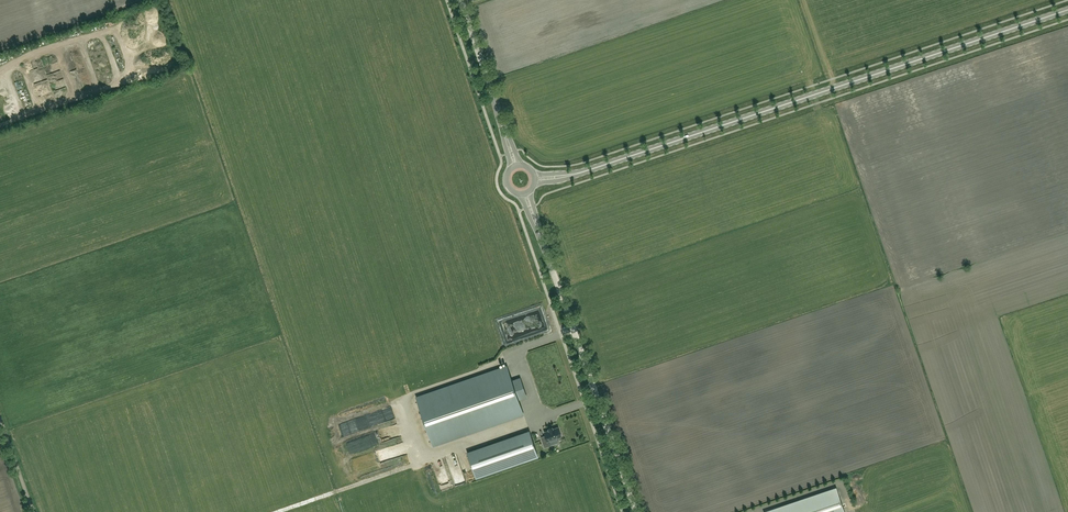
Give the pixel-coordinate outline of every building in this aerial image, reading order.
[(526,396),(526,394),(520,377),(512,380),(507,366),(417,397),(433,445),(524,414),(519,400),(524,398),(525,397),(526,396)] [(549,429),(549,430),(544,432),(547,438),(542,440),(545,447),(551,445),(549,440),(557,438),(561,436),(558,427),(553,429),(553,427),(549,429)] [(529,431),(516,435),(467,452),(476,478),(525,461),(538,457),(529,431)] [(764,511),(845,511),(836,487),(764,511)]
